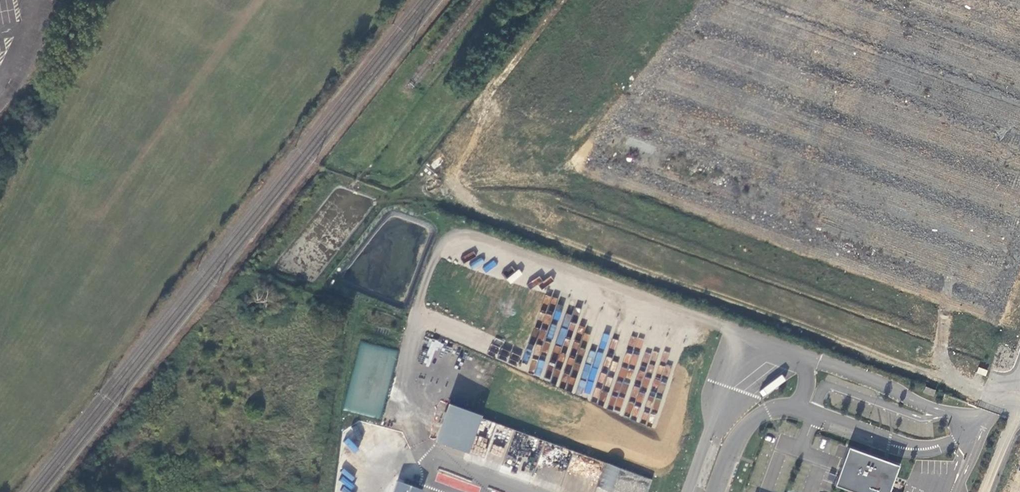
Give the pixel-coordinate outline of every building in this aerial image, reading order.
[(510,283),(523,275),(519,270),(506,278),(510,283)] [(481,416),(450,405),(436,443),(467,454),(481,416)] [(475,435),(472,453),(484,455),(488,437),(475,435)] [(848,448),(834,486),(852,491),(889,491),(898,466),(848,448)] [(605,462),(597,487),(613,491),(621,467),(605,462)] [(652,479),(626,470),(622,480),(633,484),(630,491),(648,491),(652,479)] [(392,491),(421,491),(422,489),(396,480),(392,491)]
